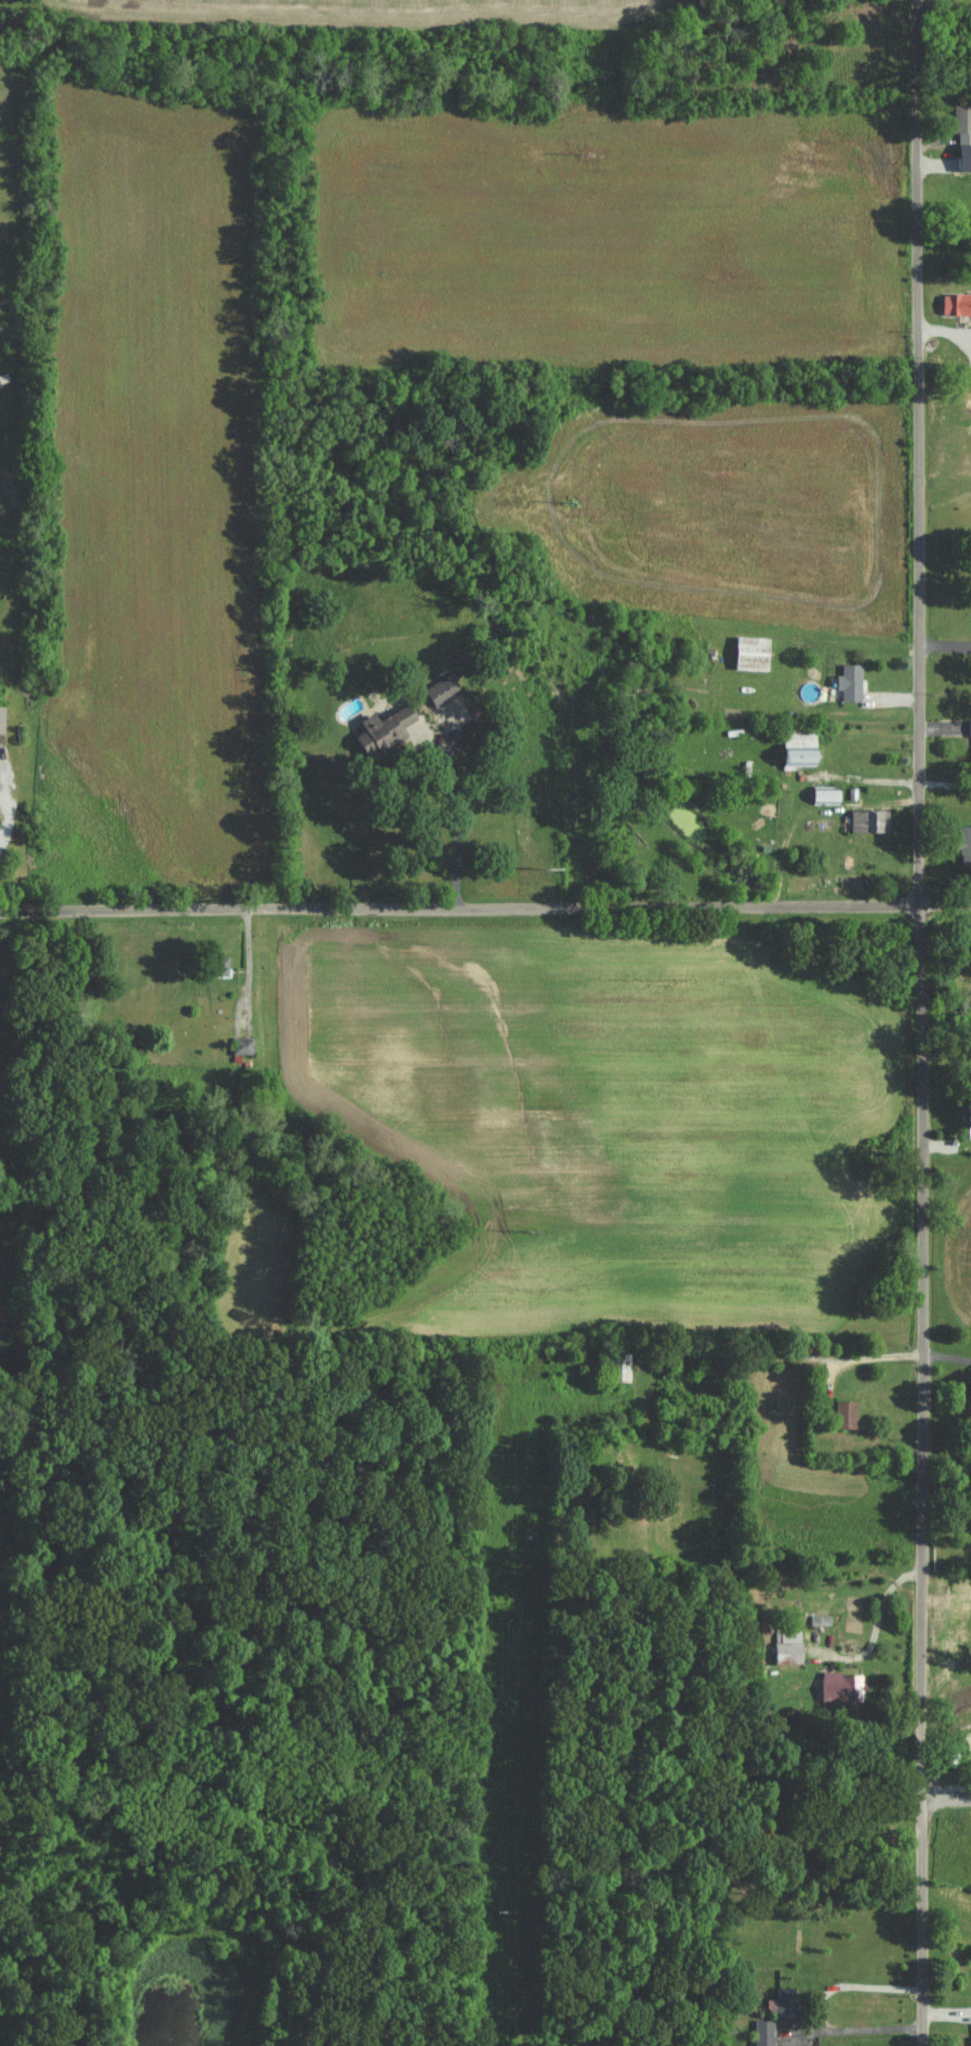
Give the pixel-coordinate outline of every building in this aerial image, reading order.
[(970,143),(970,104),(957,104),(958,143),(970,143)] [(965,315),(965,323),(970,323),(970,293),(946,293),(945,314),(965,315)] [(771,669),(772,636),(740,635),(739,668),(771,669)] [(863,700),(863,663),(844,663),(844,674),(839,674),(838,688),(844,688),(844,699),(863,700)] [(463,689),(451,672),(428,688),(439,705),(463,689)] [(364,719),(369,729),(359,734),(371,755),(411,733),(407,725),(421,717),(413,702),(383,718),(378,711),(364,719)] [(821,762),(820,732),(787,733),(788,764),(821,762)] [(817,785),(816,801),(842,802),(843,786),(817,785)] [(853,809),(854,831),(884,830),(884,814),(889,814),(889,808),(853,809)] [(962,825),(963,864),(970,864),(970,824),(962,825)] [(255,1053),(255,1036),(235,1036),(235,1052),(255,1053)] [(838,1427),(859,1428),(860,1400),(839,1399),(838,1427)] [(804,1662),(803,1631),(777,1632),(778,1663),(804,1662)] [(824,1672),(823,1699),(855,1700),(856,1672),(824,1672)] [(800,2019),(801,1987),(778,1986),(777,2018),(800,2019)] [(776,2019),(757,2018),(756,2045),(775,2045),(776,2019)]
